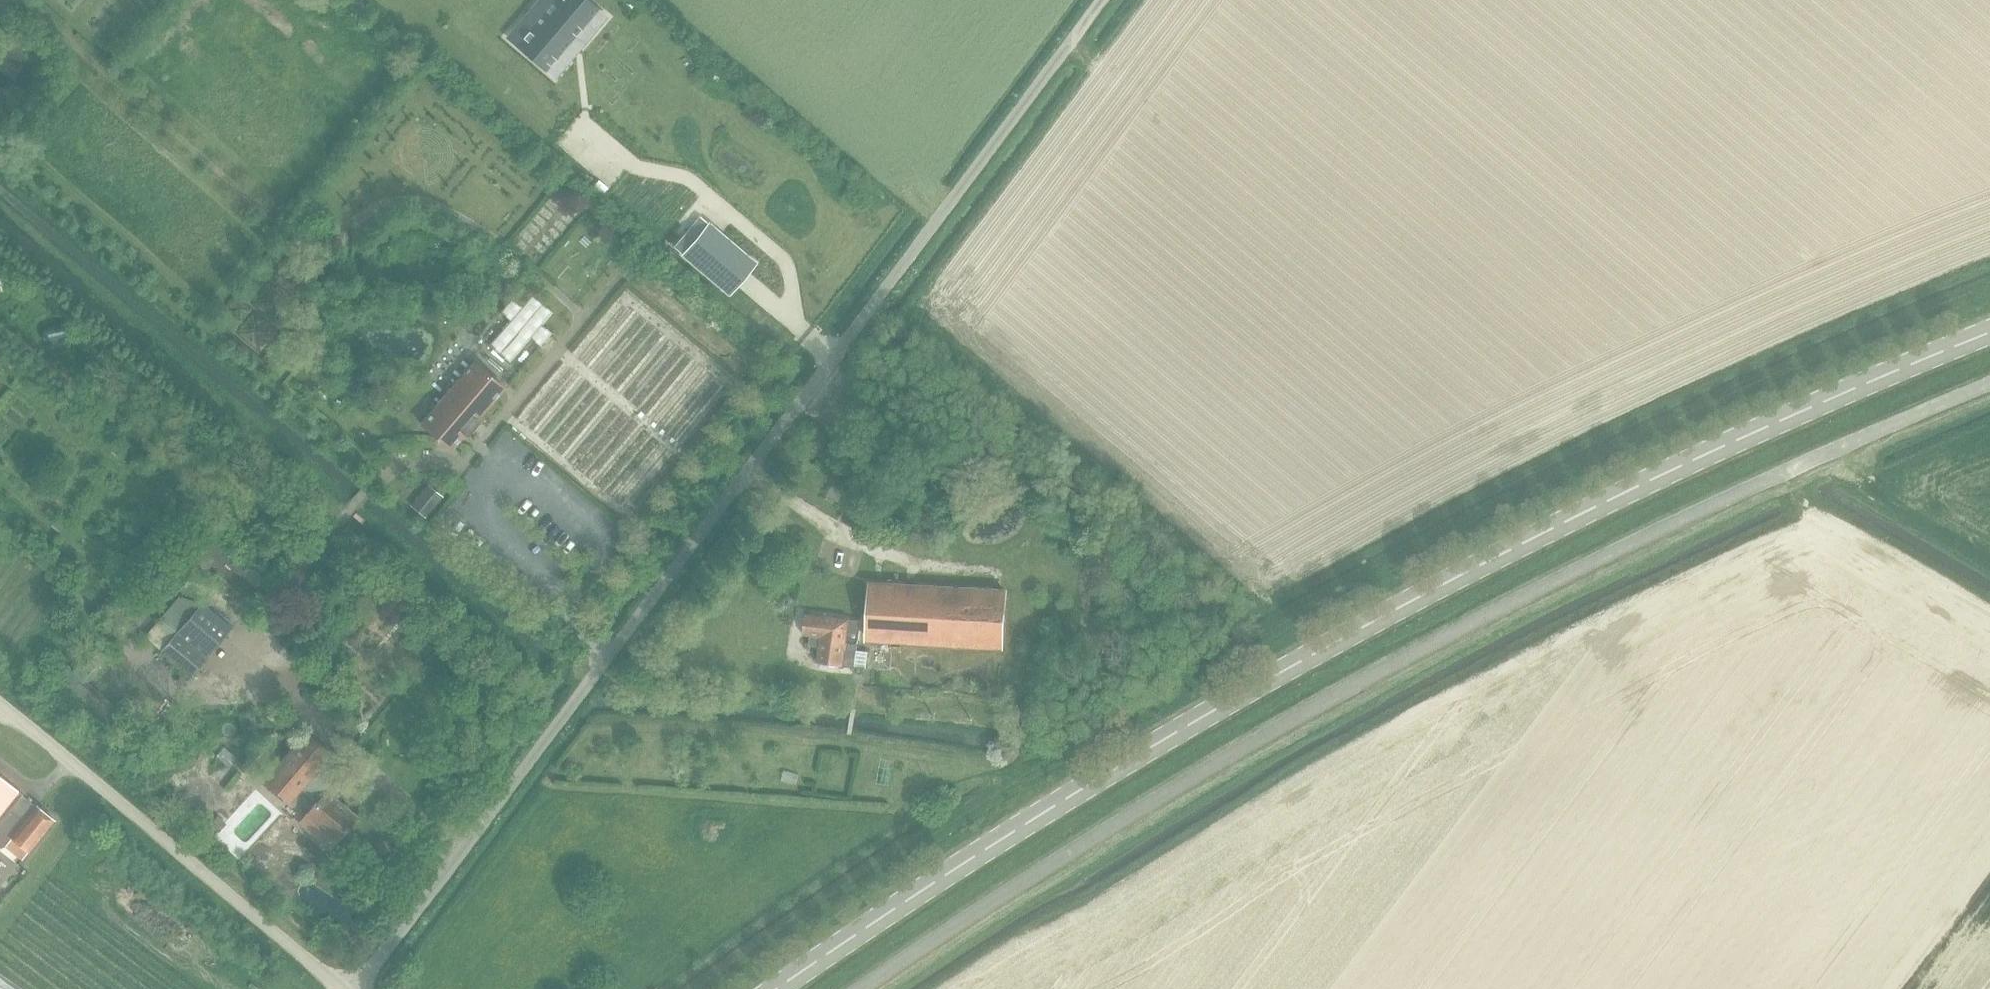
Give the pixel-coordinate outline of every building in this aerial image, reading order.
[(515,44),(545,70),(597,10),(586,0),(553,0),(515,44)] [(174,192),(176,173),(166,171),(163,190),(174,192)] [(708,222),(680,254),(728,295),(755,261),(708,222)] [(516,274),(508,284),(518,293),(526,284),(520,278),(516,274)] [(499,311),(509,319),(488,343),(509,362),(530,338),(540,346),(551,333),(541,324),(552,312),(531,294),(520,306),(510,298),(499,311)] [(477,418),(504,388),(473,361),(420,423),(451,449),(463,434),(466,436),(471,430),(480,420),(477,418)] [(425,518),(442,497),(426,484),(409,505),(425,518)] [(206,547),(256,592),(268,579),(202,521),(174,553),(189,567),(206,547)] [(1007,592),(870,584),(866,639),(1004,647),(1007,592)] [(233,628),(203,602),(178,596),(144,637),(191,677),(233,628)] [(855,649),(860,620),(807,612),(803,634),(810,635),(809,643),(817,644),(815,660),(864,667),(867,651),(855,649)] [(123,713),(87,682),(100,667),(85,654),(58,684),(109,729),(123,713)] [(339,772),(325,760),(331,754),(304,731),(262,781),(289,804),(301,790),(315,802),(303,816),(334,842),(356,815),(331,794),(340,783),(339,772)] [(215,756),(228,767),(236,758),(223,747),(215,756)] [(781,780),(796,784),(798,774),(783,770),(781,780)] [(16,843),(6,856),(13,862),(23,849),(25,851),(52,818),(0,777),(0,830),(16,843)] [(216,835),(226,824),(217,816),(207,827),(216,835)]
